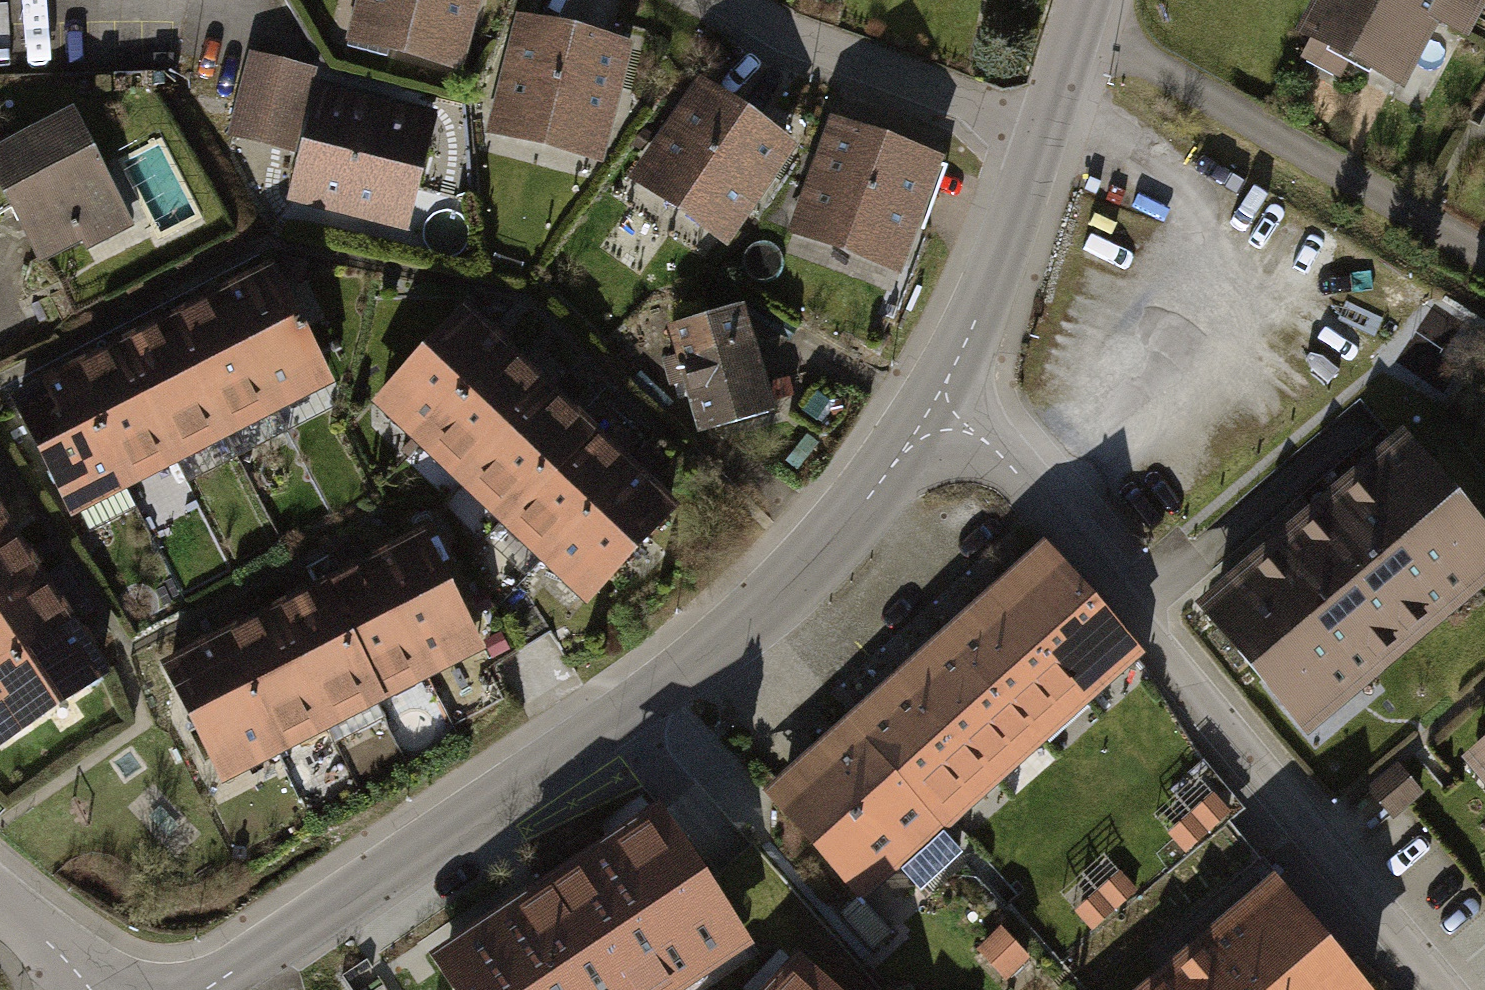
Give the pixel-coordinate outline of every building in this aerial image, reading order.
[(335,45),(455,72),(475,0),(347,0),(335,45)] [(1286,34),(1393,88),(1426,24),(1457,40),(1479,0),(1304,0),(1286,34)] [(629,43),(511,13),(479,134),(597,165),(629,43)] [(472,101),(356,68),(323,183),(439,216),(472,101)] [(793,144),(692,76),(621,179),(722,247),(793,144)] [(12,211),(37,259),(75,240),(81,250),(138,221),(79,105),(0,144),(0,217),(12,211)] [(937,155),(822,116),(779,235),(896,275),(937,155)] [(171,119),(123,139),(164,235),(212,214),(171,119)] [(272,260),(8,395),(73,514),(338,380),(272,260)] [(742,304),(659,325),(691,435),(773,415),(742,304)] [(458,308),(365,405),(583,610),(678,510),(458,308)] [(1184,605),(1292,736),(1484,581),(1484,534),(1394,430),(1184,605)] [(113,673),(0,506),(0,745),(113,673)] [(427,527),(159,660),(221,785),(488,648),(427,527)] [(1045,542),(765,787),(867,902),(1146,657),(1045,542)] [(1458,755),(1484,788),(1484,733),(1458,755)] [(1387,762),(1357,786),(1383,820),(1414,794),(1387,762)] [(429,956),(451,989),(691,989),(759,946),(664,802),(529,890),(429,956)] [(1129,989),(1359,989),(1266,877),(1129,989)] [(1016,969),(1036,951),(1011,922),(990,939),(1016,969)] [(806,950),(768,989),(848,989),(806,950)]
